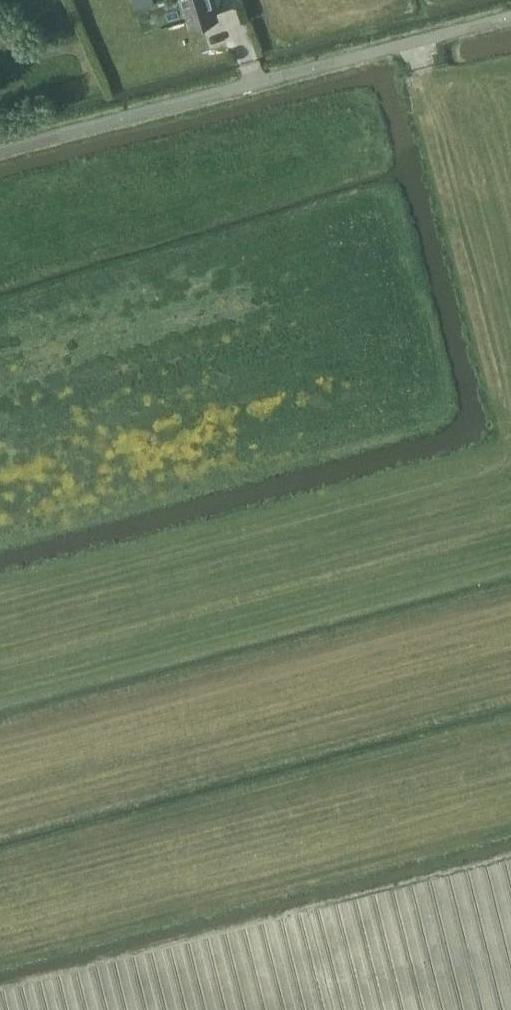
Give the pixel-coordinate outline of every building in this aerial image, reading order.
[(193,23),(218,15),(213,0),(186,0),(193,23)]
